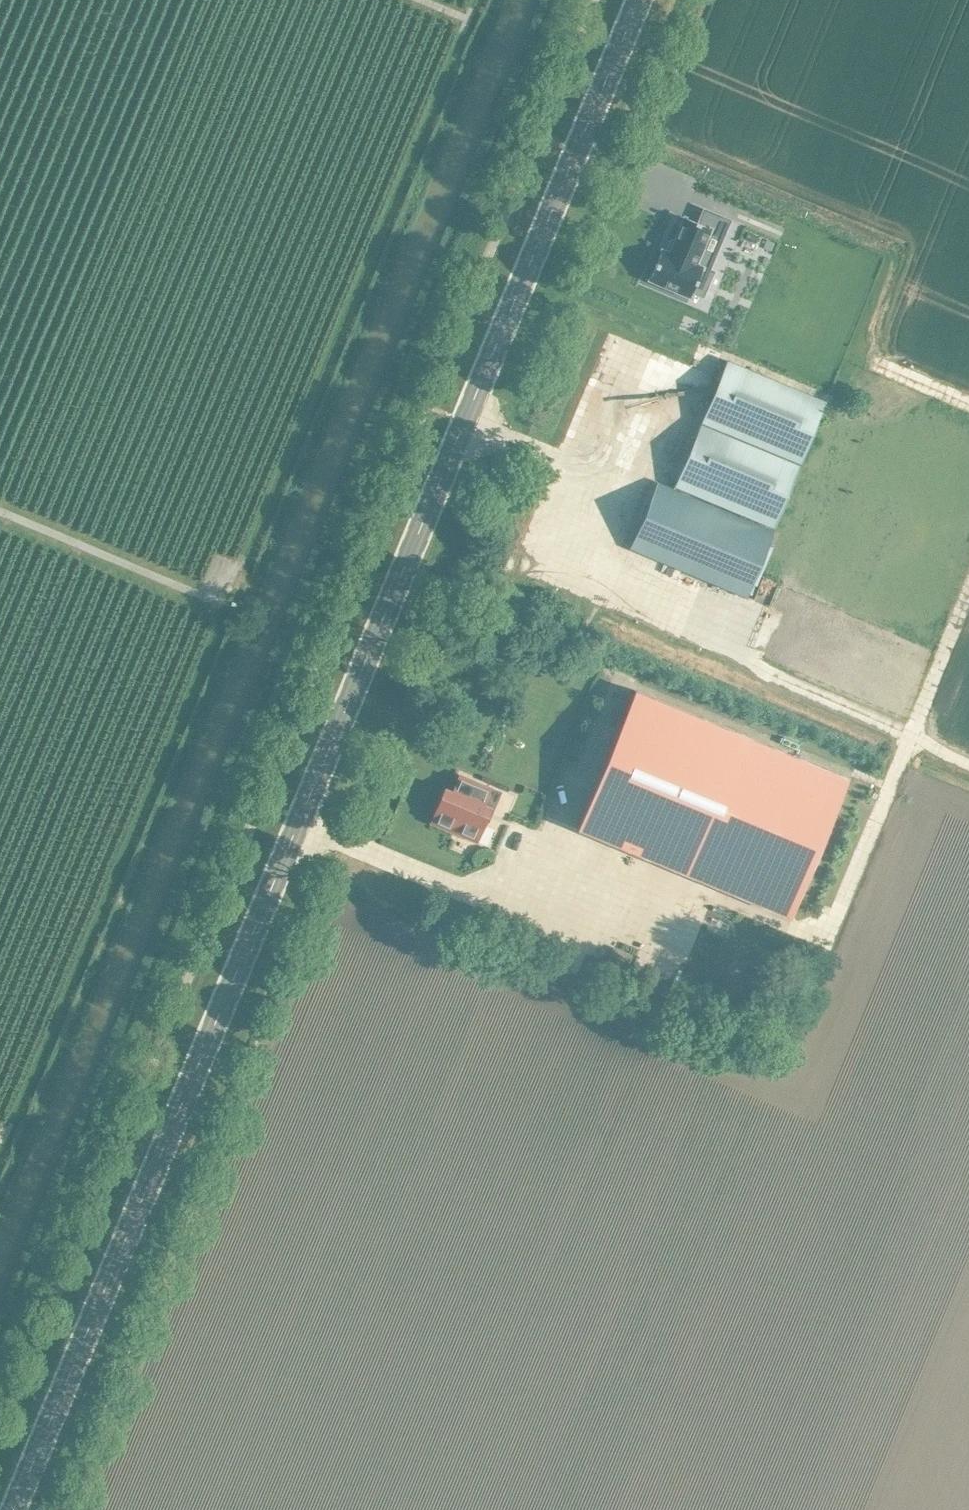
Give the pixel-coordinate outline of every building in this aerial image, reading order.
[(661,250),(649,279),(689,296),(691,293),(702,267),(694,264),(710,228),(697,223),(684,217),(669,253),(661,250)] [(673,486),(774,527),(825,402),(726,360),(673,486)] [(630,548),(745,596),(772,531),(657,483),(630,548)] [(634,690),(577,829),(789,917),(847,778),(634,690)] [(475,841),(489,808),(482,805),(489,788),(459,775),(452,792),(444,789),(430,822),(475,841)]
